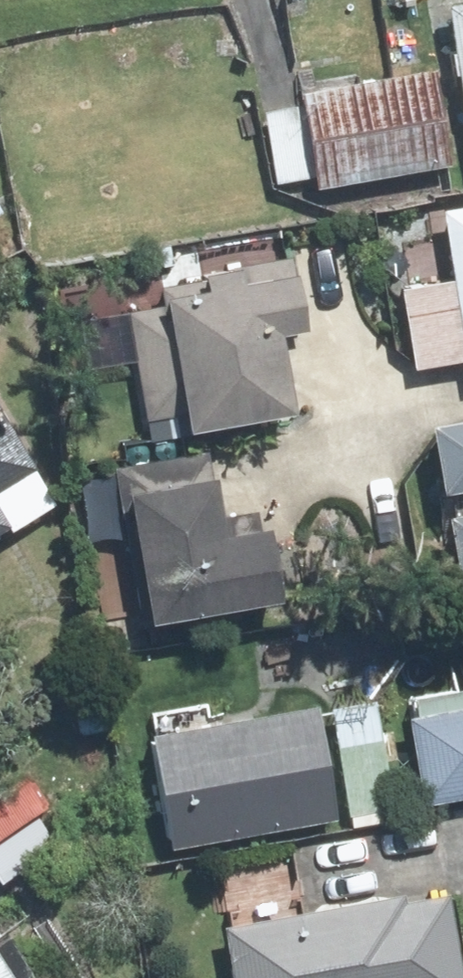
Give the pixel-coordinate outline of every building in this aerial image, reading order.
[(439,1),(462,149),(462,0),(445,0),(439,1)] [(272,194),(444,165),(427,65),(291,89),(294,105),(257,112),(272,194)] [(410,370),(460,361),(462,376),(462,204),(434,209),(446,278),(395,287),(410,370)] [(117,282),(143,438),(282,414),(269,334),(303,328),(290,253),(117,282)] [(420,423),(432,493),(462,488),(462,416),(420,423)] [(50,499),(0,417),(0,529),(50,499)] [(202,449),(108,465),(136,624),(272,600),(256,511),(215,518),(202,449)] [(435,512),(450,595),(462,593),(462,507),(435,512)] [(418,808),(462,800),(462,632),(451,634),(460,686),(398,697),(418,808)] [(371,696),(139,737),(159,853),(391,812),(371,696)] [(225,977),(462,977),(445,882),(215,922),(225,977)] [(0,930),(0,977),(30,977),(0,930)]
